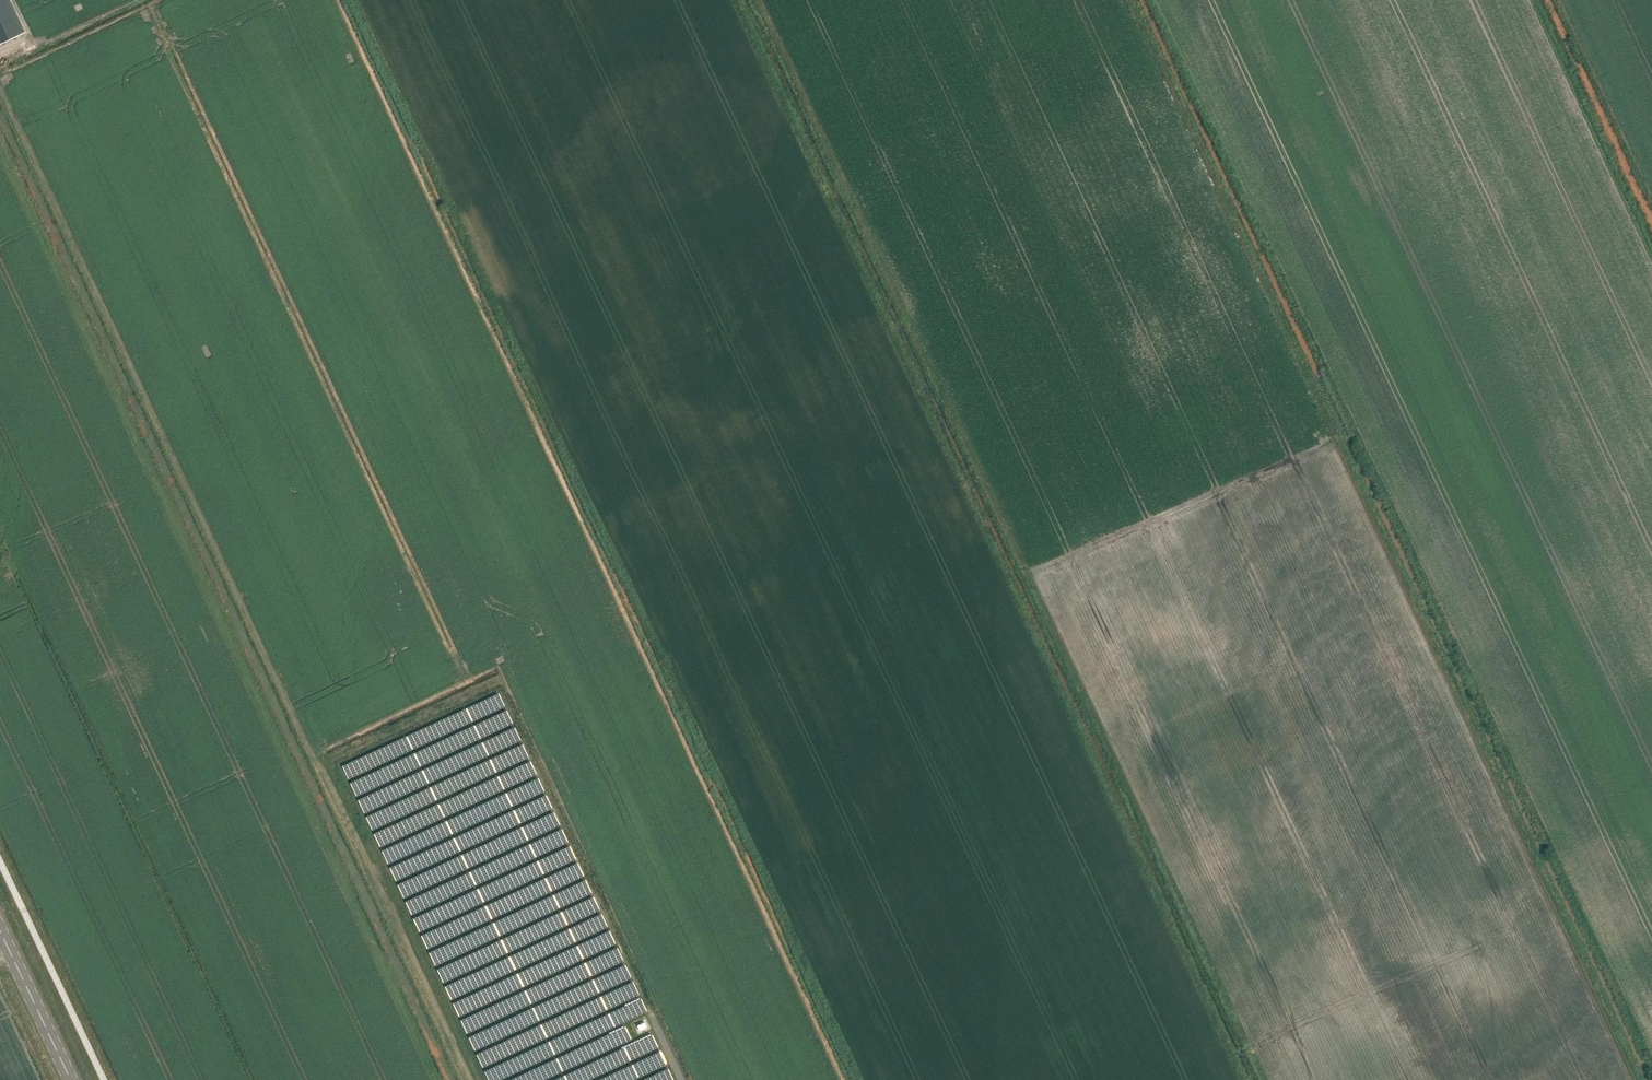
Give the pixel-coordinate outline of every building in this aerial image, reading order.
[(25,32),(10,0),(0,0),(0,44),(25,32)]
